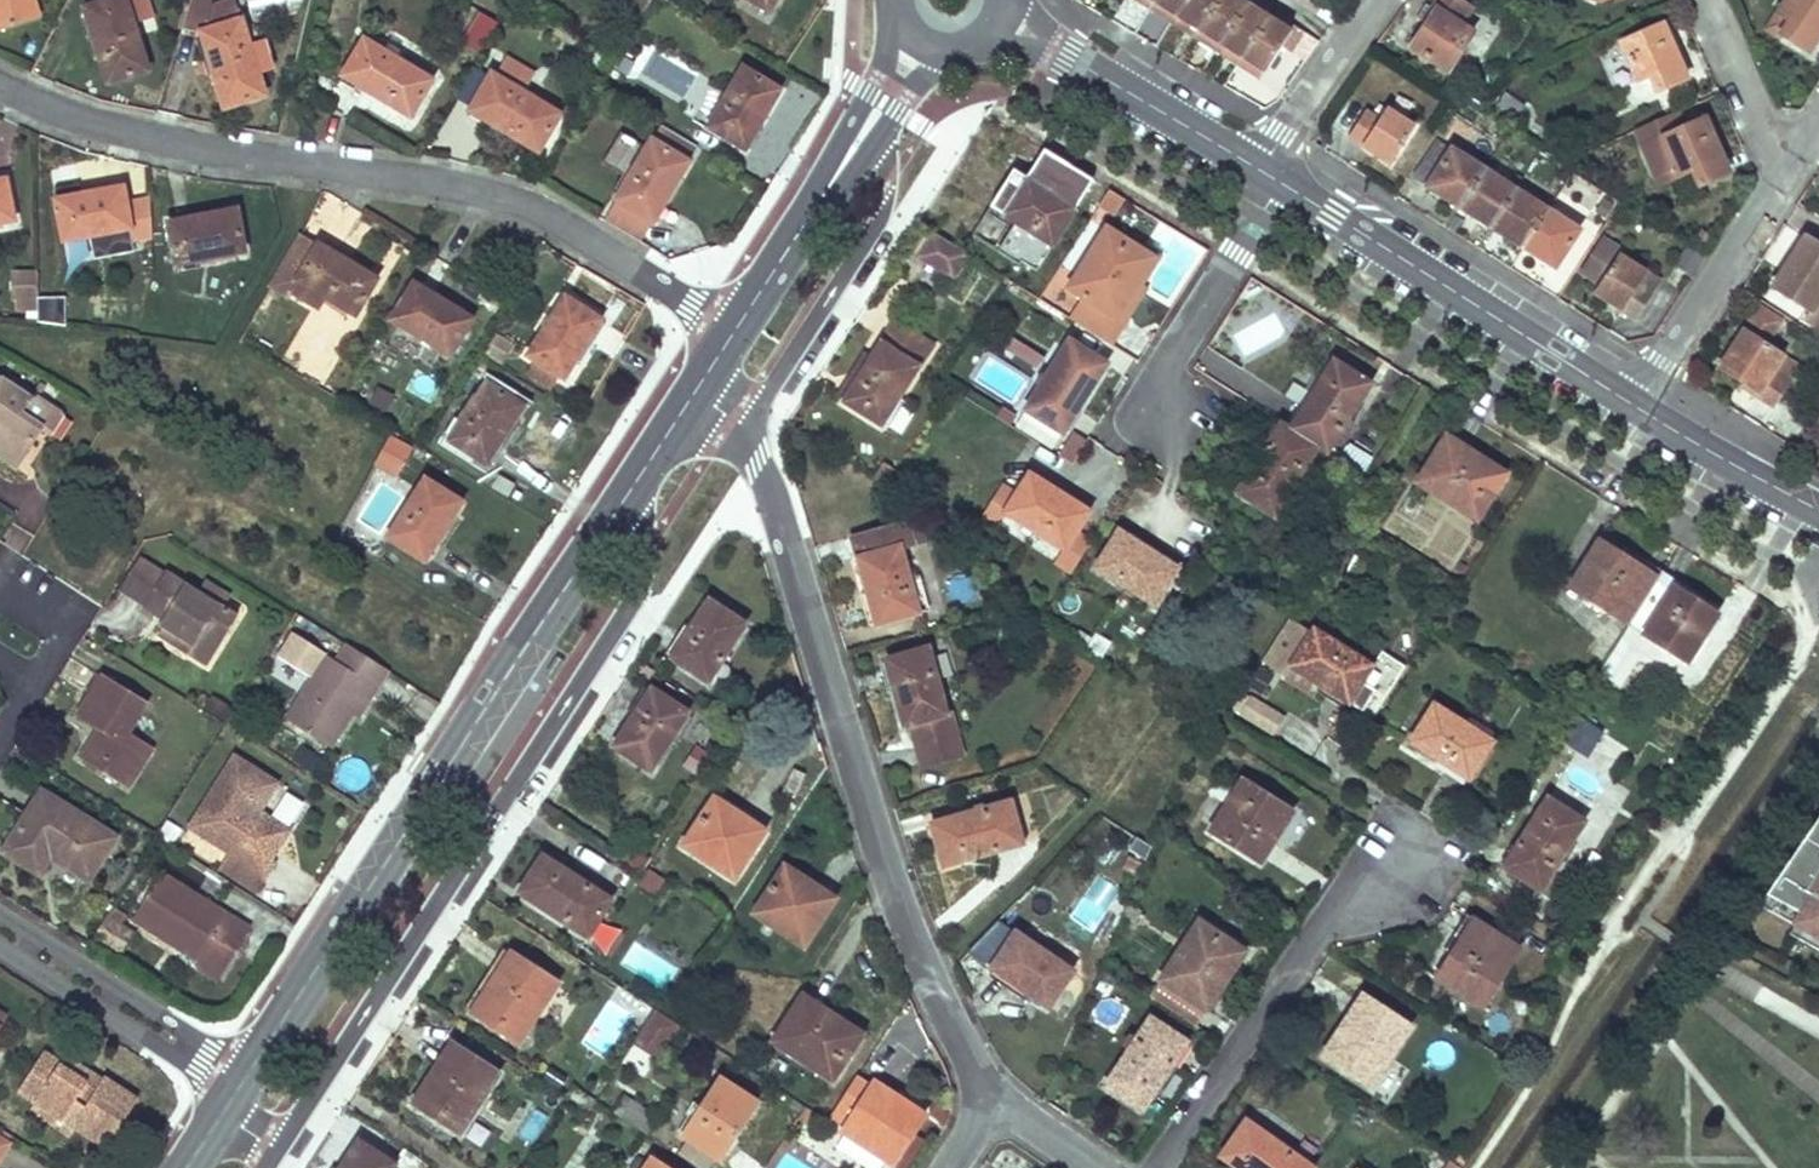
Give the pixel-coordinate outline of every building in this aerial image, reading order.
[(40,17),(35,0),(0,0),(0,29),(40,17)] [(86,5),(109,80),(148,68),(128,0),(101,0),(86,5)] [(216,0),(191,0),(183,28),(201,34),(208,53),(202,59),(201,66),(212,77),(222,106),(268,94),(261,72),(276,68),(266,38),(252,43),(238,0),(227,0),(216,3),(216,0)] [(769,10),(775,0),(752,0),(769,10)] [(1149,10),(1153,3),(1149,0),(1133,0),(1149,10)] [(1153,3),(1175,17),(1186,0),(1155,0),(1153,3)] [(1175,17),(1198,30),(1216,0),(1186,0),(1175,17)] [(1198,30),(1219,44),(1244,2),(1246,0),(1216,0),(1198,30)] [(1412,47),(1448,71),(1474,31),(1462,24),(1471,9),(1458,0),(1438,0),(1432,9),(1435,11),(1412,47)] [(1779,11),(1789,18),(1780,32),(1809,50),(1818,34),(1818,0),(1786,0),(1779,11)] [(1244,2),(1219,44),(1242,58),(1267,16),(1264,14),(1267,8),(1255,1),(1250,7),(1244,2)] [(1153,3),(1149,10),(1171,23),(1175,17),(1153,3)] [(1789,18),(1779,11),(1770,25),(1780,32),(1789,18)] [(1267,16),(1242,58),(1264,73),(1295,25),(1274,13),(1272,19),(1267,16)] [(1175,17),(1171,23),(1193,37),(1198,30),(1175,17)] [(1661,24),(1619,41),(1637,80),(1649,75),(1656,89),(1685,77),(1661,24)] [(1198,30),(1193,37),(1215,50),(1219,44),(1198,30)] [(431,81),(364,39),(343,74),(410,116),(431,81)] [(1219,44),(1215,50),(1238,64),(1242,58),(1219,44)] [(1242,58),(1238,64),(1260,79),(1264,73),(1242,58)] [(538,78),(510,59),(498,78),(527,96),(538,78)] [(779,89),(743,68),(707,125),(744,148),(779,89)] [(537,152),(560,115),(527,96),(498,78),(494,75),(472,111),(537,152)] [(1506,93),(1498,107),(1517,119),(1525,106),(1506,93)] [(1360,105),(1343,131),(1391,162),(1414,126),(1381,104),(1374,113),(1360,105)] [(1678,129),(1670,112),(1630,129),(1637,145),(1678,129)] [(1725,170),(1702,118),(1678,129),(1637,145),(1654,182),(1675,173),(1689,167),(1697,182),(1725,170)] [(626,167),(640,145),(625,135),(611,157),(626,167)] [(1437,138),(1415,172),(1429,182),(1428,184),(1459,205),(1484,167),(1437,138)] [(688,161),(652,139),(616,199),(653,222),(688,161)] [(1484,167),(1459,205),(1491,225),(1516,186),(1484,167)] [(1682,189),(1697,182),(1689,167),(1675,173),(1682,189)] [(1073,206),(1027,175),(1001,213),(1049,244),(1073,206)] [(0,181),(0,224),(16,221),(8,180),(0,181)] [(1516,186),(1491,225),(1522,244),(1547,206),(1516,186)] [(123,187),(55,200),(63,242),(129,229),(131,229),(126,204),(123,187)] [(641,242),(653,222),(616,199),(604,219),(641,242)] [(129,229),(131,239),(150,235),(150,200),(126,204),(131,229),(129,229)] [(1547,206),(1522,244),(1555,265),(1578,228),(1547,206)] [(236,208),(170,222),(179,264),(245,251),(236,208)] [(1153,256),(1107,228),(1069,288),(1083,297),(1069,318),(1101,338),(1135,285),(1153,256)] [(967,253),(932,231),(916,255),(952,278),(967,253)] [(379,277),(303,233),(273,285),(290,295),(299,282),(358,314),(379,277)] [(1019,253),(1037,264),(1048,246),(1030,235),(1019,253)] [(1805,237),(1773,287),(1812,311),(1806,320),(1818,328),(1818,246),(1805,237)] [(1606,247),(1583,283),(1634,316),(1651,291),(1649,289),(1655,279),(1606,247)] [(37,275),(13,276),(13,301),(38,301),(37,275)] [(473,319),(414,282),(392,319),(451,355),(473,319)] [(1135,285),(1101,338),(1110,344),(1144,290),(1135,285)] [(68,294),(40,295),(41,323),(69,322),(68,294)] [(603,319),(568,296),(530,354),(565,378),(603,319)] [(1773,372),(1782,359),(1765,347),(1781,322),(1759,308),(1719,371),(1754,394),(1753,396),(1771,408),(1788,382),(1773,372)] [(932,344),(896,320),(843,399),(880,424),(932,344)] [(1011,334),(1001,350),(1035,371),(1044,355),(1011,334)] [(1104,363),(1069,340),(1025,408),(1061,431),(1104,363)] [(1369,381),(1332,359),(1289,428),(1316,445),(1325,451),(1369,381)] [(1782,359),(1773,372),(1788,382),(1796,367),(1782,359)] [(0,378),(0,449),(20,462),(42,426),(20,412),(26,404),(29,405),(34,397),(30,393),(29,396),(1,378),(0,378)] [(523,406),(486,382),(451,440),(487,463),(523,406)] [(1025,408),(1012,426),(1050,449),(1061,431),(1025,408)] [(1289,428),(1281,422),(1237,492),(1273,515),(1316,445),(1289,428)] [(1058,452),(1073,460),(1085,438),(1070,430),(1058,452)] [(392,432),(374,463),(396,476),(414,445),(392,432)] [(1464,446),(1444,434),(1433,451),(1452,464),(1464,446)] [(1504,472),(1464,446),(1452,464),(1433,451),(1414,480),(1476,519),(1504,472)] [(14,471),(20,462),(0,449),(0,461),(14,471)] [(1088,509),(1029,472),(1005,509),(1063,547),(1088,509)] [(464,502),(427,478),(390,535),(428,559),(464,502)] [(907,521),(851,535),(875,623),(918,612),(901,545),(914,543),(907,521)] [(1177,567),(1118,529),(1093,566),(1153,604),(1177,567)] [(1624,557),(1597,539),(1593,545),(1621,562),(1624,557)] [(1626,624),(1661,569),(1643,558),(1638,565),(1624,557),(1621,562),(1593,545),(1566,587),(1626,624)] [(140,555),(118,590),(143,606),(165,571),(140,555)] [(1678,580),(1661,569),(1626,624),(1684,662),(1712,619),(1684,601),(1687,596),(1672,586),(1678,580)] [(165,571),(143,606),(162,618),(158,623),(176,634),(192,644),(186,654),(205,667),(237,617),(223,608),(199,592),(165,571)] [(207,579),(199,592),(223,608),(232,594),(207,579)] [(1715,614),(1687,596),(1684,601),(1712,619),(1715,614)] [(745,622),(711,599),(672,657),(707,681),(745,622)] [(1287,665),(1343,700),(1360,673),(1366,663),(1310,627),(1308,630),(1285,616),(1259,657),(1283,672),(1287,665)] [(192,644),(176,634),(171,644),(186,654),(192,644)] [(388,672),(345,644),(335,662),(325,657),(284,721),(328,748),(351,714),(369,685),(376,690),(388,672)] [(928,647),(885,659),(904,725),(909,724),(921,768),(965,756),(953,712),(947,713),(928,647)] [(1360,673),(1343,700),(1367,715),(1400,664),(1390,657),(1374,683),(1360,673)] [(145,702),(99,675),(73,717),(96,732),(78,760),(115,784),(128,763),(137,770),(150,749),(126,733),(145,702)] [(376,690),(369,685),(351,714),(358,719),(376,690)] [(686,711),(651,689),(613,744),(649,768),(686,711)] [(1239,710),(1272,731),(1282,715),(1249,694),(1239,710)] [(1489,741),(1432,704),(1409,741),(1466,777),(1489,741)] [(1595,729),(1576,717),(1560,743),(1579,755),(1595,729)] [(700,777),(712,758),(697,748),(684,766),(700,777)] [(275,785),(232,758),(187,830),(227,853),(216,870),(254,893),(272,862),(264,856),(267,850),(274,854),(289,831),(259,813),(275,785)] [(137,770),(128,763),(115,784),(125,790),(137,770)] [(1273,798),(1243,777),(1209,828),(1241,849),(1273,798)] [(34,797),(0,848),(0,850),(34,872),(46,855),(84,880),(108,843),(34,797)] [(764,829),(716,797),(684,844),(733,876),(764,829)] [(1583,821),(1548,797),(1503,866),(1539,889),(1583,821)] [(1292,810),(1273,798),(1241,849),(1258,859),(1292,810)] [(1023,843),(1012,799),(930,821),(942,865),(1023,843)] [(610,899),(544,853),(520,890),(587,935),(610,899)] [(1818,949),(1818,862),(1782,927),(1818,949)] [(836,897),(785,863),(773,881),(824,914),(836,897)] [(249,930),(160,874),(130,922),(166,945),(169,940),(202,959),(199,964),(196,969),(216,982),(249,930)] [(824,914),(773,881),(753,911),(804,944),(824,914)] [(1083,921),(1106,917),(1102,897),(1079,901),(1083,921)] [(124,958),(138,935),(105,913),(89,937),(124,958)] [(1517,950),(1465,916),(1454,932),(1460,937),(1451,950),(1456,954),(1439,980),(1480,1007),(1517,950)] [(1243,949),(1199,918),(1148,993),(1194,1024),(1243,949)] [(1782,927),(1776,938),(1818,963),(1818,949),(1782,927)] [(1072,971),(1015,930),(990,967),(1047,1007),(1072,971)] [(202,959),(169,940),(166,945),(199,964),(202,959)] [(1456,954),(1451,950),(1434,977),(1439,980),(1456,954)] [(556,981),(511,951),(471,1010),(518,1041),(556,981)] [(1087,981),(1072,971),(1047,1007),(1062,1017),(1087,981)] [(860,1032),(802,993),(791,1010),(848,1049),(860,1032)] [(1409,1027),(1362,995),(1324,1052),(1370,1083),(1409,1027)] [(606,1004),(583,1039),(604,1053),(628,1018),(606,1004)] [(679,1023),(655,1008),(635,1039),(659,1054),(679,1023)] [(848,1049),(791,1010),(772,1039),(830,1077),(848,1049)] [(1184,1040),(1149,1016),(1104,1083),(1140,1108),(1184,1040)] [(498,1071),(451,1041),(412,1100),(458,1131),(498,1071)] [(136,1106),(102,1083),(95,1096),(58,1073),(60,1069),(40,1057),(16,1097),(105,1154),(136,1106)] [(102,1083),(66,1059),(60,1069),(58,1073),(95,1096),(102,1083)] [(855,1074),(828,1114),(843,1124),(840,1128),(891,1162),(923,1113),(872,1079),(870,1083),(855,1074)] [(756,1100),(720,1076),(681,1135),(683,1136),(711,1154),(717,1158),(756,1100)] [(658,1116),(631,1099),(622,1114),(647,1132),(658,1116)] [(1245,1119),(1220,1155),(1239,1167),(1312,1167),(1245,1119)] [(15,1138),(0,1129),(0,1165),(15,1138)] [(711,1154),(683,1136),(672,1151),(697,1167),(702,1167),(711,1154)] [(358,1138),(339,1167),(388,1167),(392,1161),(358,1138)] [(650,1158),(643,1167),(665,1167),(650,1158)]
